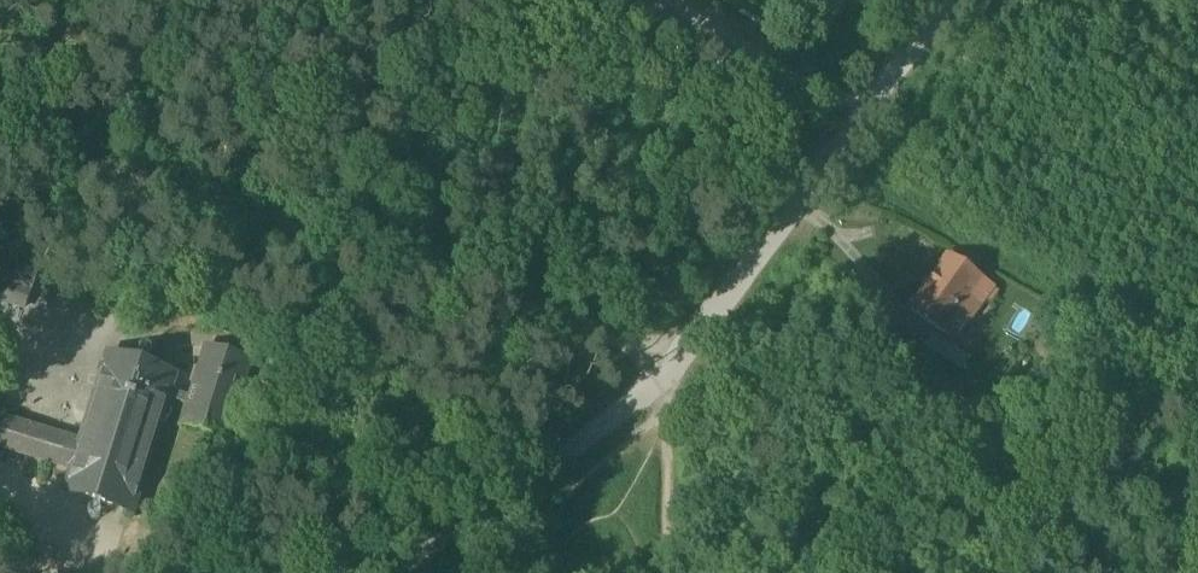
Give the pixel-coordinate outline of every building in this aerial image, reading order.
[(992,288),(947,257),(923,290),(958,313),(966,303),(976,310),(992,288)] [(958,313),(923,290),(909,310),(954,342),(976,310),(966,303),(958,313)] [(251,364),(205,349),(181,424),(227,439),(251,364)] [(76,469),(70,490),(130,509),(171,378),(111,359),(84,446),(76,469)] [(0,420),(0,445),(76,469),(84,446),(0,420)]
